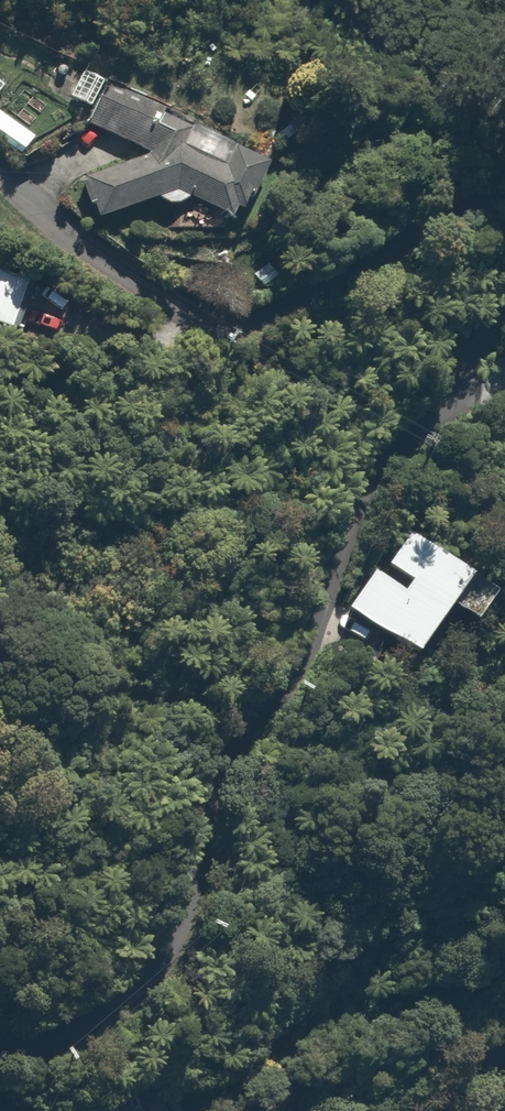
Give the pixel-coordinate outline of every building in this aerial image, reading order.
[(286,167),(112,84),(90,125),(156,156),(88,178),(104,220),(166,201),(167,202),(168,203),(169,204),(170,205),(171,205),(172,206),(173,206),(174,207),(175,207),(176,208),(177,208),(179,208),(180,208),(181,208),(182,209),(183,209),(184,209),(185,209),(186,208),(187,208),(188,208),(189,208),(191,207),(192,207),(193,207),(194,206),(195,206),(196,205),(197,204),(198,203),(199,203),(200,202),(201,201),(245,222),(254,203),(266,208),(286,167)] [(30,152),(43,134),(0,103),(0,131),(30,152)] [(16,329),(32,282),(0,272),(0,324),(16,329)] [(373,571),(347,612),(435,668),(467,619),(493,635),(504,616),(504,594),(407,531),(384,567),(415,586),(409,595),(373,571)]
